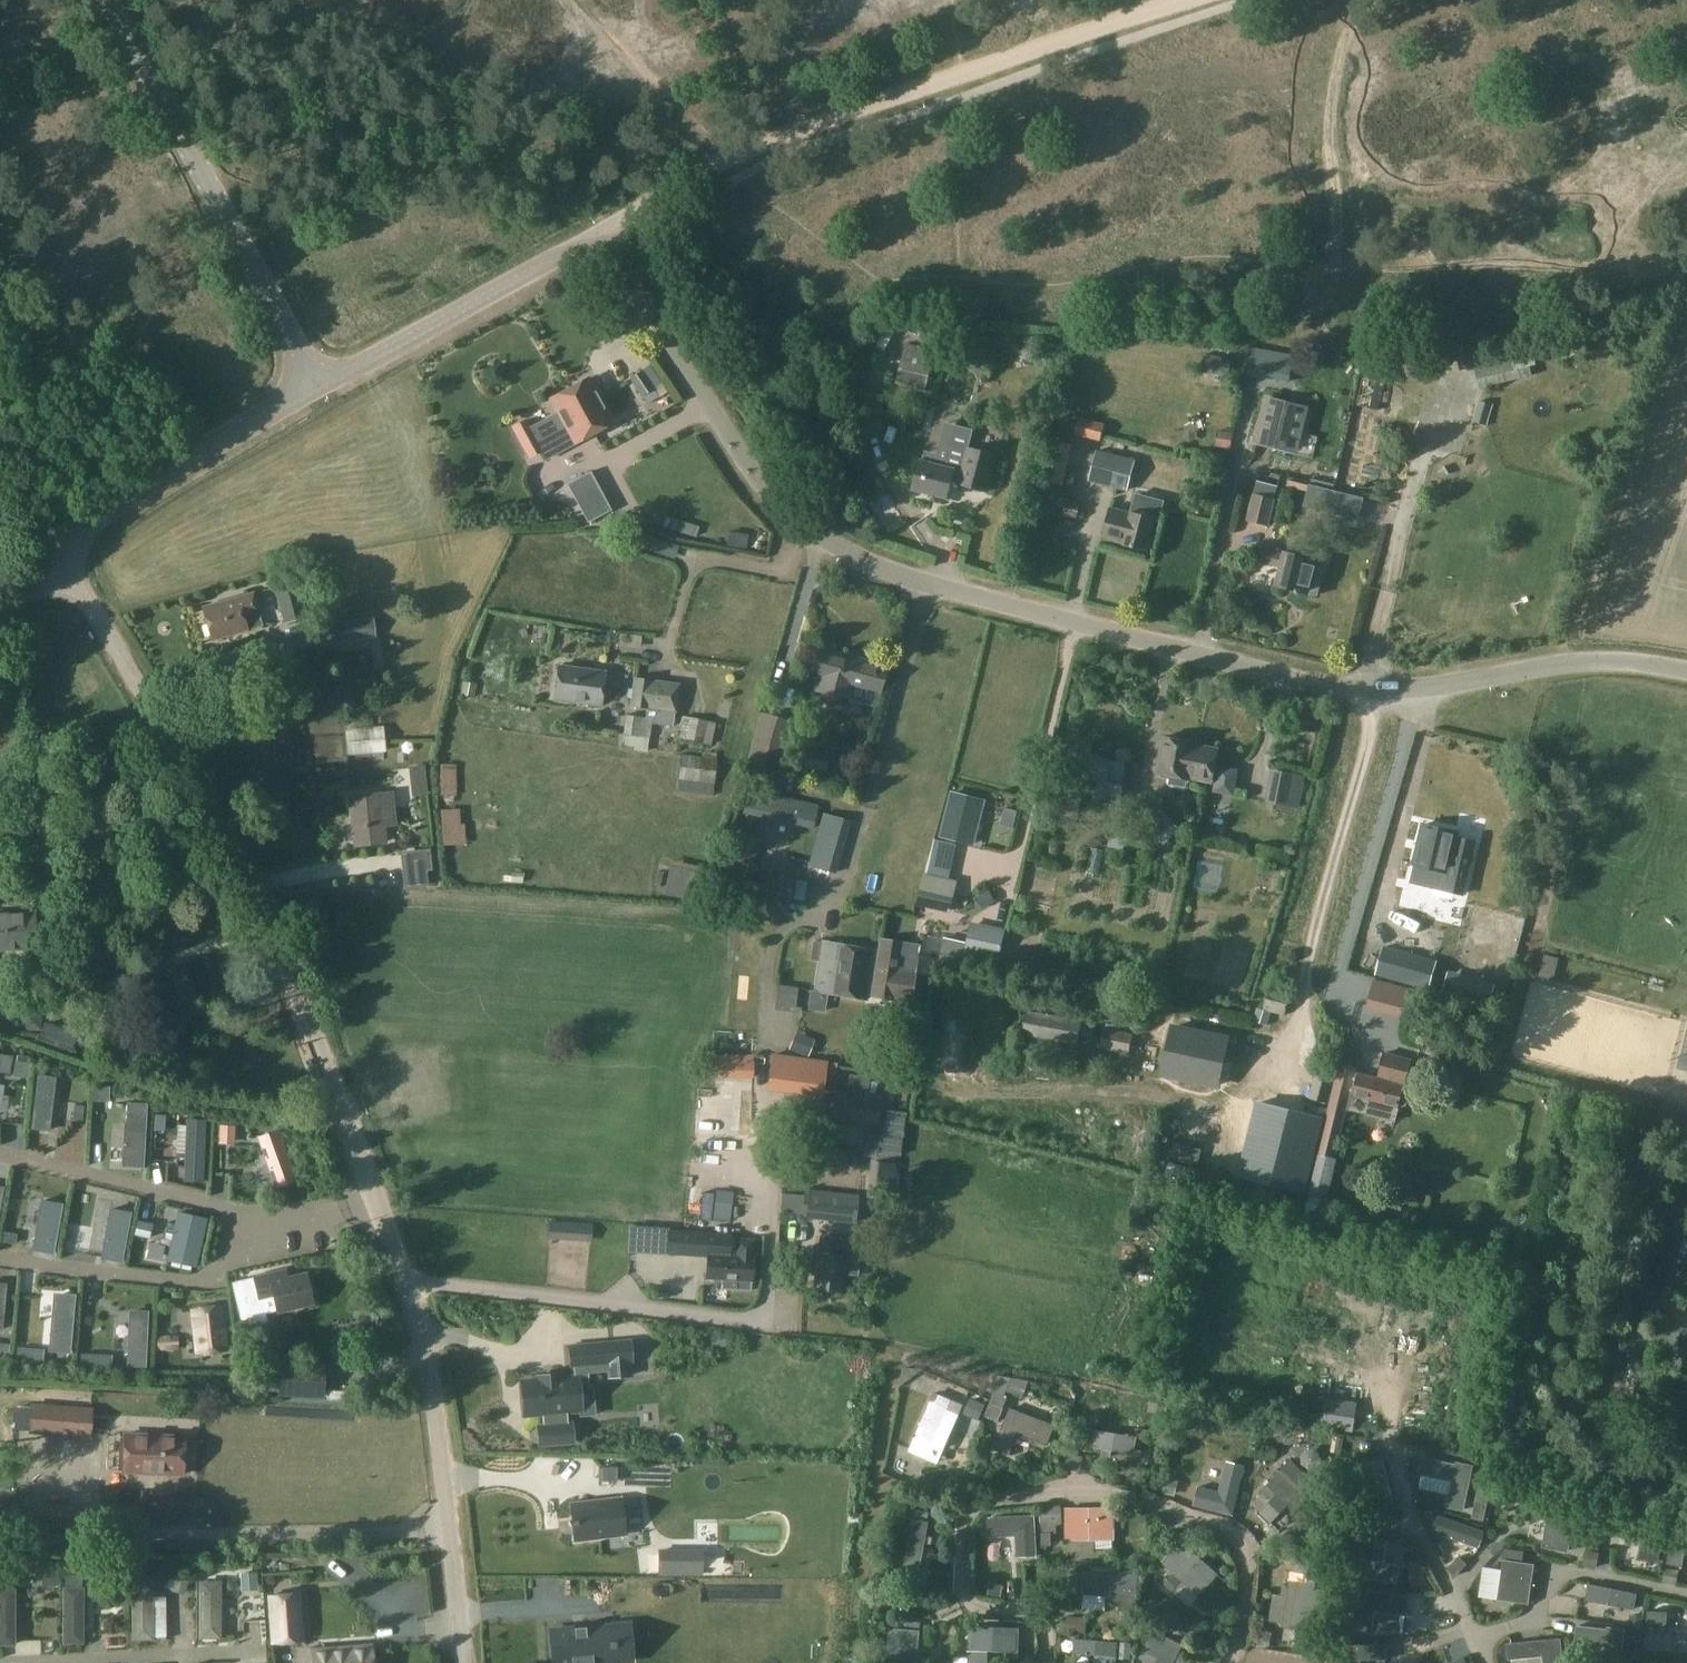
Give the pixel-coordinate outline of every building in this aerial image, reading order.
[(938,348),(943,331),(922,326),(918,342),(938,348)] [(931,348),(883,335),(877,359),(889,362),(885,377),(908,383),(912,368),(924,371),(931,348)] [(1293,356),(1280,354),(1276,379),(1288,382),(1293,356)] [(1214,356),(1210,375),(1228,378),(1231,359),(1214,356)] [(1386,381),(1389,368),(1363,363),(1353,406),(1379,412),(1386,381)] [(653,392),(640,371),(628,379),(642,400),(643,399),(653,392)] [(586,379),(568,389),(592,433),(610,423),(586,379)] [(568,389),(550,399),(557,413),(532,427),(527,419),(511,428),(528,460),(538,454),(542,460),(592,433),(568,389)] [(653,392),(643,399),(647,405),(658,397),(653,389),(651,390),(653,392)] [(1427,394),(1423,415),(1434,418),(1439,396),(1427,394)] [(1267,396),(1256,439),(1294,449),(1306,406),(1267,396)] [(611,398),(608,412),(625,415),(628,401),(611,398)] [(1492,405),(1479,401),(1475,415),(1488,419),(1492,405)] [(905,437),(927,443),(934,421),(911,415),(905,437)] [(1079,418),(1074,436),(1101,442),(1105,424),(1079,418)] [(924,449),(920,461),(912,489),(945,498),(949,483),(986,493),(997,455),(968,447),(972,430),(954,426),(943,423),(936,452),(924,449)] [(1078,438),(1074,451),(1100,460),(1104,447),(1078,438)] [(1072,444),(1053,440),(1044,483),(1063,486),(1072,444)] [(1110,454),(1101,485),(1127,492),(1136,461),(1110,454)] [(587,523),(610,510),(589,472),(566,485),(587,523)] [(1332,493),(1327,512),(1357,519),(1361,500),(1332,493)] [(1251,494),(1245,520),(1267,526),(1273,499),(1251,494)] [(919,511),(950,515),(952,499),(921,496),(919,511)] [(1133,499),(1130,513),(1108,507),(1100,537),(1122,543),(1122,544),(1145,550),(1153,520),(1159,522),(1163,507),(1133,499)] [(1283,552),(1283,553),(1263,548),(1259,564),(1279,569),(1275,585),(1317,596),(1326,563),(1283,552)] [(305,617),(295,578),(272,583),(282,623),(305,617)] [(252,594),(202,607),(211,639),(245,630),(245,628),(258,625),(255,614),(257,613),(252,594)] [(372,618),(329,622),(331,643),(374,638),(372,618)] [(822,650),(815,677),(812,691),(847,700),(850,686),(877,693),(884,667),(822,650)] [(611,686),(605,685),(606,674),(566,668),(561,699),(602,705),(604,693),(609,694),(611,686)] [(397,672),(398,684),(418,682),(417,670),(397,672)] [(633,679),(629,707),(645,709),(644,717),(650,718),(649,724),(672,727),(673,713),(677,684),(633,679)] [(472,697),(475,684),(461,682),(459,695),(472,697)] [(258,693),(258,705),(274,706),(275,695),(258,693)] [(556,702),(554,717),(604,724),(607,709),(556,702)] [(743,770),(775,779),(790,722),(758,713),(743,770)] [(637,737),(639,717),(624,715),(622,735),(637,737)] [(639,717),(637,737),(648,738),(649,724),(650,718),(644,717),(639,717)] [(682,717),(678,739),(711,745),(715,723),(682,717)] [(385,751),(382,726),(344,730),(347,756),(385,751)] [(1162,739),(1155,774),(1167,776),(1166,783),(1170,788),(1185,791),(1190,787),(1191,780),(1189,780),(1195,746),(1195,745),(1162,739)] [(1195,746),(1189,780),(1191,780),(1214,785),(1213,791),(1233,795),(1238,769),(1214,764),(1217,751),(1195,746)] [(1128,762),(1110,759),(1081,752),(1075,776),(1089,779),(1098,781),(1095,795),(1095,799),(1119,804),(1128,762)] [(715,760),(684,755),(680,755),(675,784),(711,790),(715,760)] [(1299,810),(1306,777),(1271,770),(1265,803),(1299,810)] [(1098,781),(1089,779),(1086,793),(1095,795),(1098,781)] [(0,785),(0,796),(7,799),(12,789),(0,784),(0,785)] [(1059,810),(1077,816),(1081,794),(1062,789),(1059,810)] [(355,845),(383,842),(378,793),(350,796),(355,845)] [(760,793),(759,793),(754,815),(816,831),(823,808),(760,793)] [(951,795),(939,837),(971,846),(983,803),(951,795)] [(1163,814),(1148,828),(1163,844),(1178,830),(1163,814)] [(853,835),(854,823),(831,820),(830,832),(853,835)] [(1413,864),(1414,864),(1410,880),(1463,893),(1475,842),(1459,838),(1458,841),(1453,840),(1455,833),(1423,825),(1413,864)] [(737,832),(728,860),(750,866),(759,839),(737,832)] [(844,838),(816,832),(807,867),(835,874),(844,838)] [(432,848),(403,851),(405,872),(434,869),(432,848)] [(58,867),(44,868),(45,882),(59,881),(58,867)] [(355,872),(344,875),(348,892),(359,889),(355,872)] [(512,873),(511,883),(522,884),(523,874),(512,873)] [(790,900),(793,879),(765,874),(761,894),(790,900)] [(297,901),(309,896),(302,880),(290,885),(297,901)] [(954,892),(922,885),(920,885),(915,904),(950,912),(954,892)] [(34,949),(32,913),(0,914),(0,950),(21,950),(22,960),(36,960),(36,949),(34,949)] [(965,944),(962,957),(998,965),(1005,930),(969,923),(965,944)] [(944,939),(941,953),(962,957),(965,944),(944,939)] [(871,997),(908,1002),(912,972),(897,970),(901,943),(879,940),(871,997)] [(874,951),(870,951),(821,943),(819,956),(815,956),(814,961),(819,962),(812,1011),(824,1013),(827,995),(867,1000),(874,951)] [(1383,947),(1376,976),(1429,990),(1436,961),(1383,947)] [(1447,977),(1443,993),(1489,1005),(1493,989),(1447,977)] [(1375,981),(1368,1007),(1378,1010),(1385,984),(1375,981)] [(36,1013),(22,1026),(27,1031),(41,1032),(41,1018),(36,1013)] [(1172,1028),(1162,1075),(1217,1087),(1227,1040),(1172,1028)] [(1383,1053),(1377,1078),(1358,1073),(1352,1098),(1348,1110),(1362,1113),(1394,1122),(1410,1060),(1383,1053)] [(741,1055),(712,1055),(711,1080),(740,1080),(741,1055)] [(0,1056),(0,1074),(9,1075),(12,1058),(0,1056)] [(1334,1072),(1316,1067),(1308,1099),(1327,1104),(1334,1072)] [(1338,1073),(1319,1154),(1333,1158),(1353,1078),(1338,1073)] [(832,1091),(829,1118),(876,1125),(880,1098),(866,1096),(869,1078),(848,1075),(846,1093),(832,1091)] [(32,1130),(50,1131),(54,1078),(36,1077),(32,1130)] [(126,1102),(121,1167),(142,1168),(147,1103),(126,1102)] [(1235,1176),(1300,1192),(1318,1119),(1253,1103),(1235,1176)] [(73,1120),(82,1121),(84,1107),(74,1105),(73,1120)] [(885,1111),(882,1137),(888,1137),(886,1155),(900,1157),(906,1113),(885,1111)] [(154,1115),(153,1131),(164,1131),(165,1115),(154,1115)] [(293,1125),(312,1182),(332,1176),(313,1118),(293,1125)] [(207,1121),(183,1120),(181,1182),(205,1182),(207,1121)] [(235,1126),(218,1126),(217,1145),(234,1146),(235,1126)] [(277,1129),(254,1135),(270,1189),(293,1183),(277,1129)] [(862,1134),(859,1151),(886,1155),(888,1137),(882,1137),(862,1134)] [(891,1201),(895,1164),(869,1161),(865,1198),(891,1201)] [(854,1225),(857,1195),(803,1190),(800,1219),(854,1225)] [(40,1198),(31,1249),(54,1252),(62,1202),(40,1198)] [(681,1232),(715,1233),(716,1203),(682,1201),(681,1232)] [(109,1206),(100,1258),(123,1262),(132,1210),(109,1206)] [(177,1214),(167,1262),(196,1268),(206,1220),(177,1214)] [(1521,1214),(1517,1239),(1522,1240),(1528,1241),(1532,1216),(1527,1215),(1521,1214)] [(153,1225),(137,1221),(134,1236),(149,1239),(153,1225)] [(576,1240),(576,1224),(547,1222),(547,1238),(576,1240)] [(703,1251),(728,1253),(730,1236),(668,1232),(667,1254),(702,1257),(703,1253),(703,1251)] [(1,1242),(15,1245),(16,1235),(3,1233),(1,1242)] [(818,1253),(817,1252),(813,1289),(840,1292),(841,1275),(857,1276),(860,1240),(823,1236),(822,1246),(819,1246),(818,1253)] [(754,1242),(738,1241),(737,1255),(706,1254),(705,1279),(721,1280),(720,1289),(751,1291),(754,1242)] [(261,1301),(274,1298),(277,1312),(312,1304),(305,1275),(286,1279),(285,1272),(232,1284),(243,1327),(266,1322),(261,1301)] [(53,1294),(47,1352),(70,1354),(76,1296),(53,1294)] [(223,1307),(192,1310),(197,1355),(228,1351),(223,1307)] [(1678,1347),(1686,1349),(1683,1365),(1686,1366),(1686,1308),(1678,1347)] [(131,1309),(126,1367),(145,1369),(151,1311),(131,1309)] [(177,1336),(157,1337),(157,1351),(178,1350),(177,1336)] [(629,1342),(568,1347),(570,1368),(572,1368),(587,1367),(607,1365),(609,1378),(629,1376),(628,1363),(631,1363),(629,1342)] [(1408,1400),(1417,1345),(1405,1343),(1396,1398),(1408,1400)] [(282,1364),(281,1395),(325,1397),(326,1366),(282,1364)] [(539,1381),(520,1382),(523,1416),(542,1414),(543,1427),(541,1427),(543,1445),(572,1442),(571,1425),(568,1425),(566,1412),(580,1411),(578,1390),(589,1389),(587,1367),(572,1368),(573,1378),(559,1379),(559,1376),(538,1377),(539,1381)] [(945,1409),(949,1401),(932,1393),(906,1449),(923,1457),(929,1444),(942,1449),(958,1415),(945,1409)] [(279,1414),(325,1415),(325,1399),(279,1398),(279,1414)] [(34,1405),(32,1434),(87,1437),(89,1408),(34,1405)] [(985,1417),(998,1422),(1003,1409),(990,1405),(985,1417)] [(1010,1409),(994,1449),(1008,1454),(1016,1432),(1047,1444),(1053,1426),(1010,1409)] [(1134,1454),(1137,1438),(1081,1429),(1078,1446),(1101,1450),(1100,1456),(1109,1457),(1111,1450),(1134,1454)] [(125,1435),(124,1473),(182,1475),(184,1438),(125,1435)] [(96,1454),(96,1439),(29,1438),(29,1453),(96,1454)] [(1456,1465),(1423,1457),(1419,1474),(1452,1481),(1446,1508),(1462,1512),(1472,1466),(1457,1462),(1456,1465)] [(1366,1463),(1378,1510),(1394,1506),(1383,1459),(1366,1463)] [(1233,1517),(1246,1466),(1227,1461),(1219,1492),(1198,1487),(1193,1507),(1233,1517)] [(1260,1512),(1258,1514),(1269,1525),(1290,1503),(1297,1510),(1309,1498),(1302,1491),(1308,1485),(1304,1481),(1308,1477),(1290,1461),(1260,1493),(1261,1494),(1270,1502),(1260,1512)] [(601,1480),(601,1482),(616,1483),(617,1468),(601,1468),(601,1469),(601,1480)] [(188,1493),(189,1477),(124,1474),(124,1491),(188,1493)] [(569,1503),(573,1538),(623,1532),(619,1497),(569,1503)] [(1549,1518),(1544,1547),(1568,1552),(1576,1507),(1538,1499),(1535,1515),(1549,1518)] [(1475,1502),(1472,1519),(1483,1521),(1487,1504),(1475,1502)] [(1112,1510),(1067,1510),(1067,1514),(1067,1540),(1068,1540),(1112,1540),(1112,1510)] [(1035,1515),(987,1518),(988,1538),(1016,1537),(1017,1558),(1037,1557),(1035,1515)] [(1351,1515),(1351,1533),(1368,1533),(1368,1515),(1351,1515)] [(1666,1529),(1623,1520),(1619,1537),(1645,1542),(1641,1560),(1658,1564),(1666,1529)] [(1667,1564),(1683,1567),(1686,1550),(1686,1532),(1673,1529),(1667,1564)] [(1382,1563),(1386,1541),(1356,1536),(1350,1576),(1395,1584),(1398,1565),(1382,1563)] [(1167,1549),(1157,1559),(1174,1574),(1165,1584),(1172,1591),(1182,1581),(1199,1596),(1218,1575),(1181,1543),(1172,1553),(1171,1553),(1168,1550),(1167,1549)] [(1504,1549),(1503,1560),(1522,1563),(1524,1552),(1522,1552),(1504,1549)] [(658,1550),(658,1576),(702,1576),(702,1550),(658,1550)] [(1585,1551),(1582,1566),(1596,1569),(1598,1554),(1585,1551)] [(1458,1557),(1448,1569),(1456,1577),(1467,1565),(1458,1557)] [(1479,1596),(1479,1597),(1496,1600),(1527,1604),(1528,1605),(1534,1565),(1533,1565),(1503,1561),(1502,1570),(1502,1571),(1483,1568),(1479,1596)] [(1665,1569),(1662,1583),(1676,1586),(1678,1572),(1665,1569)] [(256,1573),(240,1574),(241,1583),(241,1592),(257,1591),(256,1573)] [(1283,1586),(1281,1595),(1287,1596),(1287,1597),(1282,1624),(1282,1626),(1298,1629),(1298,1626),(1299,1626),(1317,1629),(1319,1615),(1320,1610),(1323,1591),(1314,1589),(1315,1586),(1315,1582),(1316,1577),(1294,1573),(1293,1581),(1289,1580),(1288,1586),(1283,1586)] [(1081,1574),(1079,1595),(1106,1597),(1106,1606),(1119,1607),(1119,1612),(1133,1613),(1136,1578),(1081,1574)] [(63,1583),(63,1589),(81,1589),(81,1581),(81,1577),(63,1577),(63,1583)] [(109,1587),(109,1593),(123,1593),(123,1590),(123,1581),(109,1581),(109,1587)] [(988,1595),(1000,1598),(1003,1587),(990,1584),(988,1595)] [(1407,1597),(1357,1589),(1344,1587),(1341,1611),(1353,1613),(1351,1629),(1370,1632),(1373,1611),(1405,1616),(1407,1597)] [(301,1594),(269,1596),(272,1641),(304,1639),(301,1594)] [(1587,1601),(1585,1618),(1605,1622),(1608,1604),(1587,1601)] [(1647,1612),(1645,1653),(1686,1655),(1686,1637),(1665,1635),(1667,1613),(1647,1612)] [(1643,1618),(1629,1615),(1629,1621),(1628,1626),(1641,1628),(1643,1618)] [(1328,1621),(1326,1638),(1338,1639),(1340,1623),(1328,1621)] [(612,1625),(552,1632),(556,1662),(602,1662),(616,1661),(614,1646),(616,1646),(616,1640),(614,1640),(612,1625)] [(1575,1627),(1574,1644),(1605,1647),(1604,1662),(1622,1662),(1625,1630),(1608,1628),(1608,1630),(1575,1627)] [(968,1662),(987,1662),(987,1652),(988,1652),(1006,1653),(1006,1659),(1018,1659),(1019,1629),(973,1628),(973,1634),(970,1634),(969,1652),(968,1652),(968,1662)] [(890,1629),(887,1662),(896,1662),(916,1662),(919,1632),(890,1629)] [(1629,1630),(1627,1649),(1638,1650),(1640,1631),(1629,1630)] [(1151,1638),(1141,1658),(1151,1662),(1182,1662),(1183,1662),(1176,1658),(1179,1653),(1151,1638)] [(1093,1657),(1092,1662),(1113,1662),(1115,1643),(1074,1639),(1073,1655),(1093,1657)] [(1559,1639),(1507,1644),(1509,1660),(1543,1657),(1544,1662),(1562,1662),(1559,1639)] [(1341,1646),(1341,1662),(1359,1662),(1359,1661),(1386,1660),(1385,1644),(1341,1646)] [(310,1650),(311,1662),(370,1662),(369,1646),(310,1650)]
